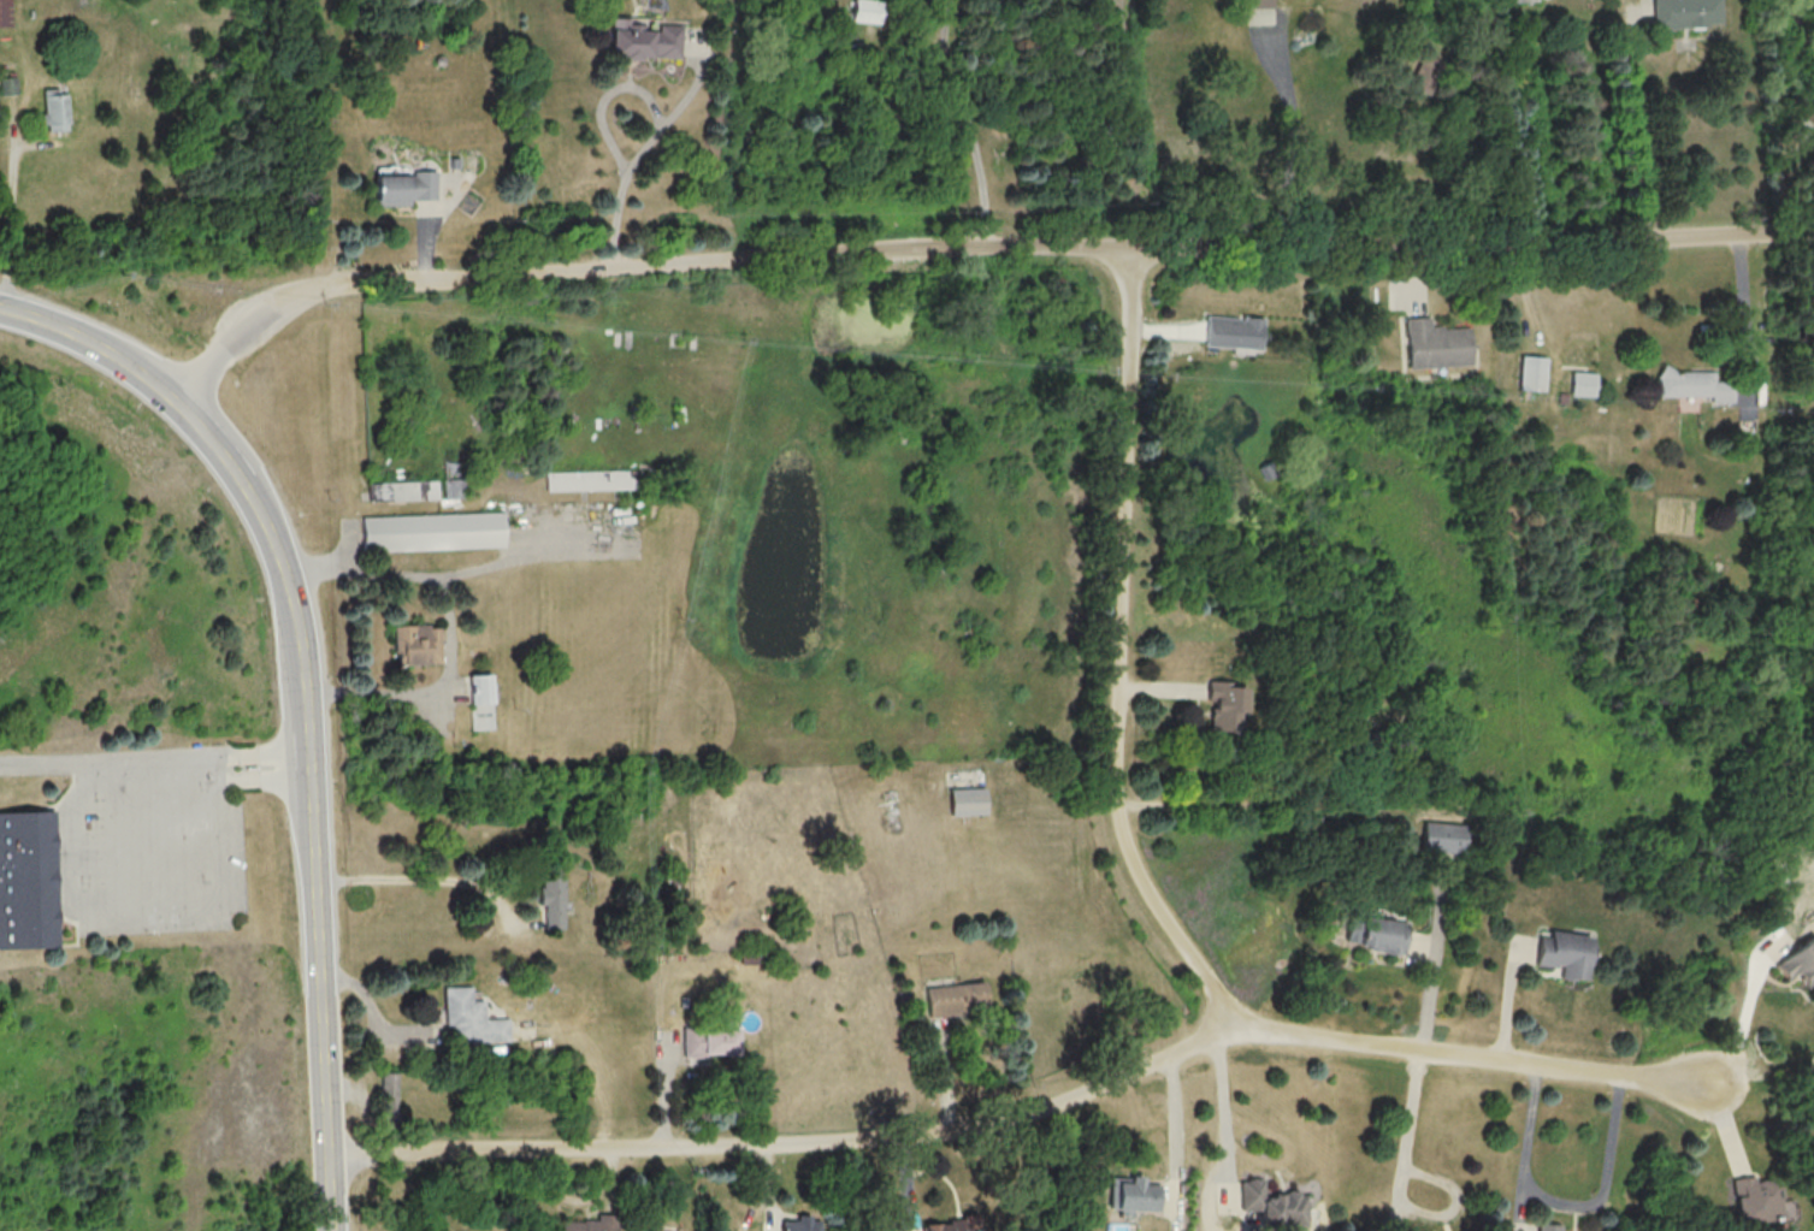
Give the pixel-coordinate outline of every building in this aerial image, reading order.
[(11,27),(11,0),(0,0),(0,27),(11,27)] [(851,20),(854,0),(881,0),(879,24),(851,20)] [(1654,28),(1653,0),(1722,0),(1723,22),(1708,22),(1708,26),(1654,28)] [(610,17),(630,17),(630,23),(644,23),(643,30),(658,31),(658,24),(683,25),(680,58),(640,57),(640,59),(622,59),(622,55),(609,54),(610,17)] [(16,76),(0,77),(0,80),(1,95),(17,94),(16,76)] [(57,93),(57,88),(44,89),(45,131),(69,130),(67,93),(57,93)] [(413,170),(436,170),(436,200),(409,200),(409,205),(376,206),(374,176),(413,176),(413,170)] [(1261,348),(1262,317),(1206,316),(1205,346),(1261,348)] [(1470,326),(1430,328),(1430,317),(1406,318),(1408,368),(1471,365),(1470,326)] [(1519,389),(1545,390),(1545,356),(1520,356),(1519,389)] [(1659,396),(1710,396),(1710,402),(1732,402),(1732,370),(1659,369),(1659,396)] [(1570,396),(1595,396),(1596,372),(1571,371),(1570,396)] [(547,471),(547,491),(632,489),(631,470),(547,471)] [(439,499),(439,481),(370,482),(371,501),(439,499)] [(364,516),(365,551),(506,547),(505,512),(364,516)] [(394,625),(394,664),(440,663),(440,624),(394,625)] [(494,729),(492,673),(469,674),(471,730),(494,729)] [(1234,681),(1208,680),(1207,698),(1212,698),(1211,732),(1243,733),(1245,686),(1234,685),(1234,681)] [(986,787),(951,788),(951,816),(986,815),(986,787)] [(59,947),(0,948),(0,811),(54,809),(59,947)] [(1423,850),(1465,852),(1466,824),(1424,822),(1423,850)] [(541,905),(546,905),(546,928),(564,928),(565,876),(541,876),(541,905)] [(1408,922),(1362,916),(1361,923),(1350,921),(1348,939),(1358,940),(1357,947),(1403,954),(1408,922)] [(1592,935),(1550,931),(1549,937),(1538,936),(1535,965),(1561,967),(1559,977),(1588,980),(1592,935)] [(1788,981),(1798,973),(1813,992),(1813,935),(1813,934),(1775,965),(1788,981)] [(988,1012),(987,983),(927,985),(928,1014),(988,1012)] [(509,1041),(509,1018),(485,1019),(485,1000),(473,1000),(473,986),(445,986),(446,1025),(452,1025),(453,1042),(509,1041)] [(739,1028),(685,1027),(684,1055),(738,1056),(739,1028)] [(399,1073),(383,1072),(382,1125),(398,1125),(399,1073)] [(1160,1210),(1160,1184),(1142,1184),(1142,1176),(1129,1176),(1129,1180),(1111,1179),(1110,1209),(1120,1209),(1120,1215),(1131,1215),(1131,1210),(1160,1210)] [(1733,1178),(1738,1222),(1784,1217),(1780,1182),(1763,1184),(1754,1186),(1753,1176),(1733,1178)] [(1241,1210),(1262,1210),(1262,1225),(1307,1226),(1308,1193),(1264,1192),(1265,1179),(1241,1178),(1241,1210)] [(561,1230),(613,1230),(613,1218),(562,1217),(561,1230)] [(822,1230),(822,1217),(784,1217),(784,1230),(822,1230)]
